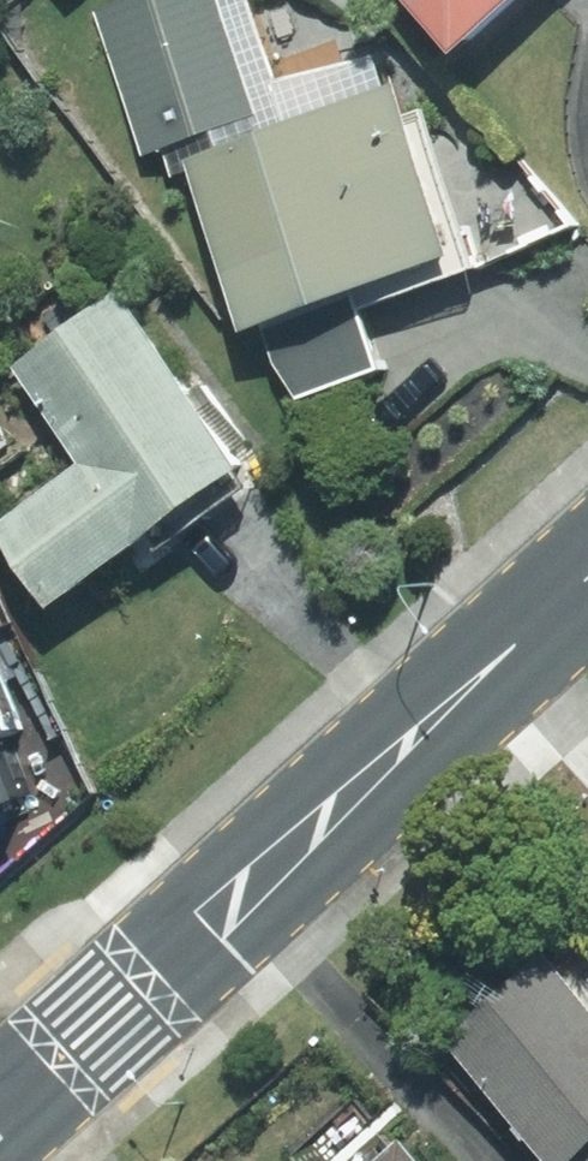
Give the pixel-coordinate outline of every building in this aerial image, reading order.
[(156,163),(270,117),(223,0),(125,0),(94,12),(156,163)] [(552,0),(432,0),(488,60),(552,0)] [(416,86),(205,160),(269,339),(279,336),(291,370),(319,404),(401,375),(375,305),(482,266),(416,86)] [(277,480),(134,297),(32,379),(105,473),(20,541),(86,624),(172,556),(176,561),(277,480)] [(587,1160),(587,966),(569,945),(470,1036),(584,1160),(587,1160)] [(415,1124),(376,1160),(449,1160),(415,1124)]
